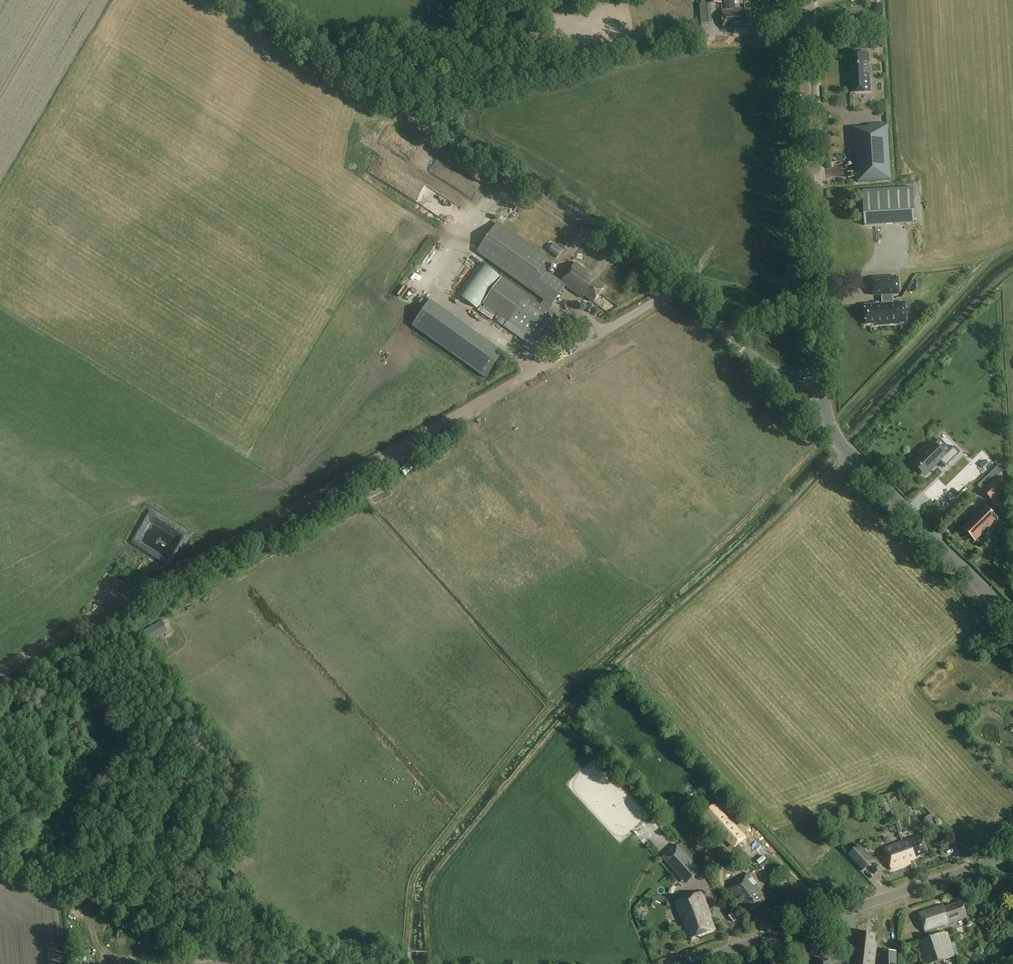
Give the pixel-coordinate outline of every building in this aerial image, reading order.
[(862,19),(861,0),(842,0),(843,15),(852,14),(852,20),(862,19)] [(752,25),(751,10),(734,12),(734,10),(722,11),(723,29),(735,28),(735,26),(752,25)] [(850,82),(850,94),(871,92),(870,75),(864,75),(863,62),(867,62),(866,52),(850,53),(851,66),(849,66),(849,77),(850,77),(850,82)] [(857,129),(855,129),(858,183),(891,181),(887,124),(868,125),(869,128),(857,129)] [(863,191),(865,226),(916,223),(914,188),(863,191)] [(554,263),(500,223),(478,252),(550,305),(565,285),(582,298),(584,295),(594,302),(605,287),(590,276),(591,274),(576,263),(562,283),(547,272),(554,263)] [(803,289),(803,272),(794,272),(795,290),(803,289)] [(900,324),(900,314),(901,314),(901,311),(899,311),(899,303),(894,304),(893,295),(898,294),(897,278),(897,276),(874,278),(875,296),(882,295),(882,305),(865,306),(867,324),(877,324),(877,325),(900,324)] [(559,318),(502,277),(483,304),(508,321),(504,327),(537,350),(559,318)] [(480,311),(494,320),(497,316),(483,307),(480,311)] [(472,329),(453,355),(486,379),(505,353),(472,329)] [(936,446),(918,463),(922,468),(921,469),(924,471),(925,470),(929,475),(941,463),(947,469),(962,454),(956,448),(947,457),(936,446)] [(394,459),(397,464),(408,458),(405,453),(394,459)] [(1009,486),(999,476),(983,491),(993,501),(1009,486)] [(998,519),(985,507),(980,512),(979,510),(972,517),(973,519),(963,528),(976,541),(998,519)] [(302,544),(304,549),(313,546),(311,541),(302,544)] [(128,575),(121,564),(113,569),(120,580),(128,575)] [(909,860),(911,864),(909,860),(929,853),(923,836),(909,840),(909,839),(902,842),(909,860)] [(909,860),(902,842),(884,848),(893,870),(911,864),(909,860)] [(701,871),(678,845),(663,859),(686,884),(701,871)] [(848,855),(862,870),(873,860),(859,845),(848,855)] [(758,887),(748,874),(729,888),(749,913),(766,899),(757,888),(758,887)] [(716,930),(702,893),(675,903),(689,940),(716,930)] [(968,918),(963,902),(944,909),(943,906),(919,913),(926,934),(950,926),(949,924),(968,918)] [(854,963),(874,963),(877,943),(874,943),(875,935),(860,933),(859,941),(857,941),(854,963)] [(949,933),(918,942),(925,963),(933,963),(956,957),(949,933)] [(822,953),(818,941),(804,945),(807,957),(822,953)] [(882,963),(897,963),(897,952),(883,952),(882,963)]
